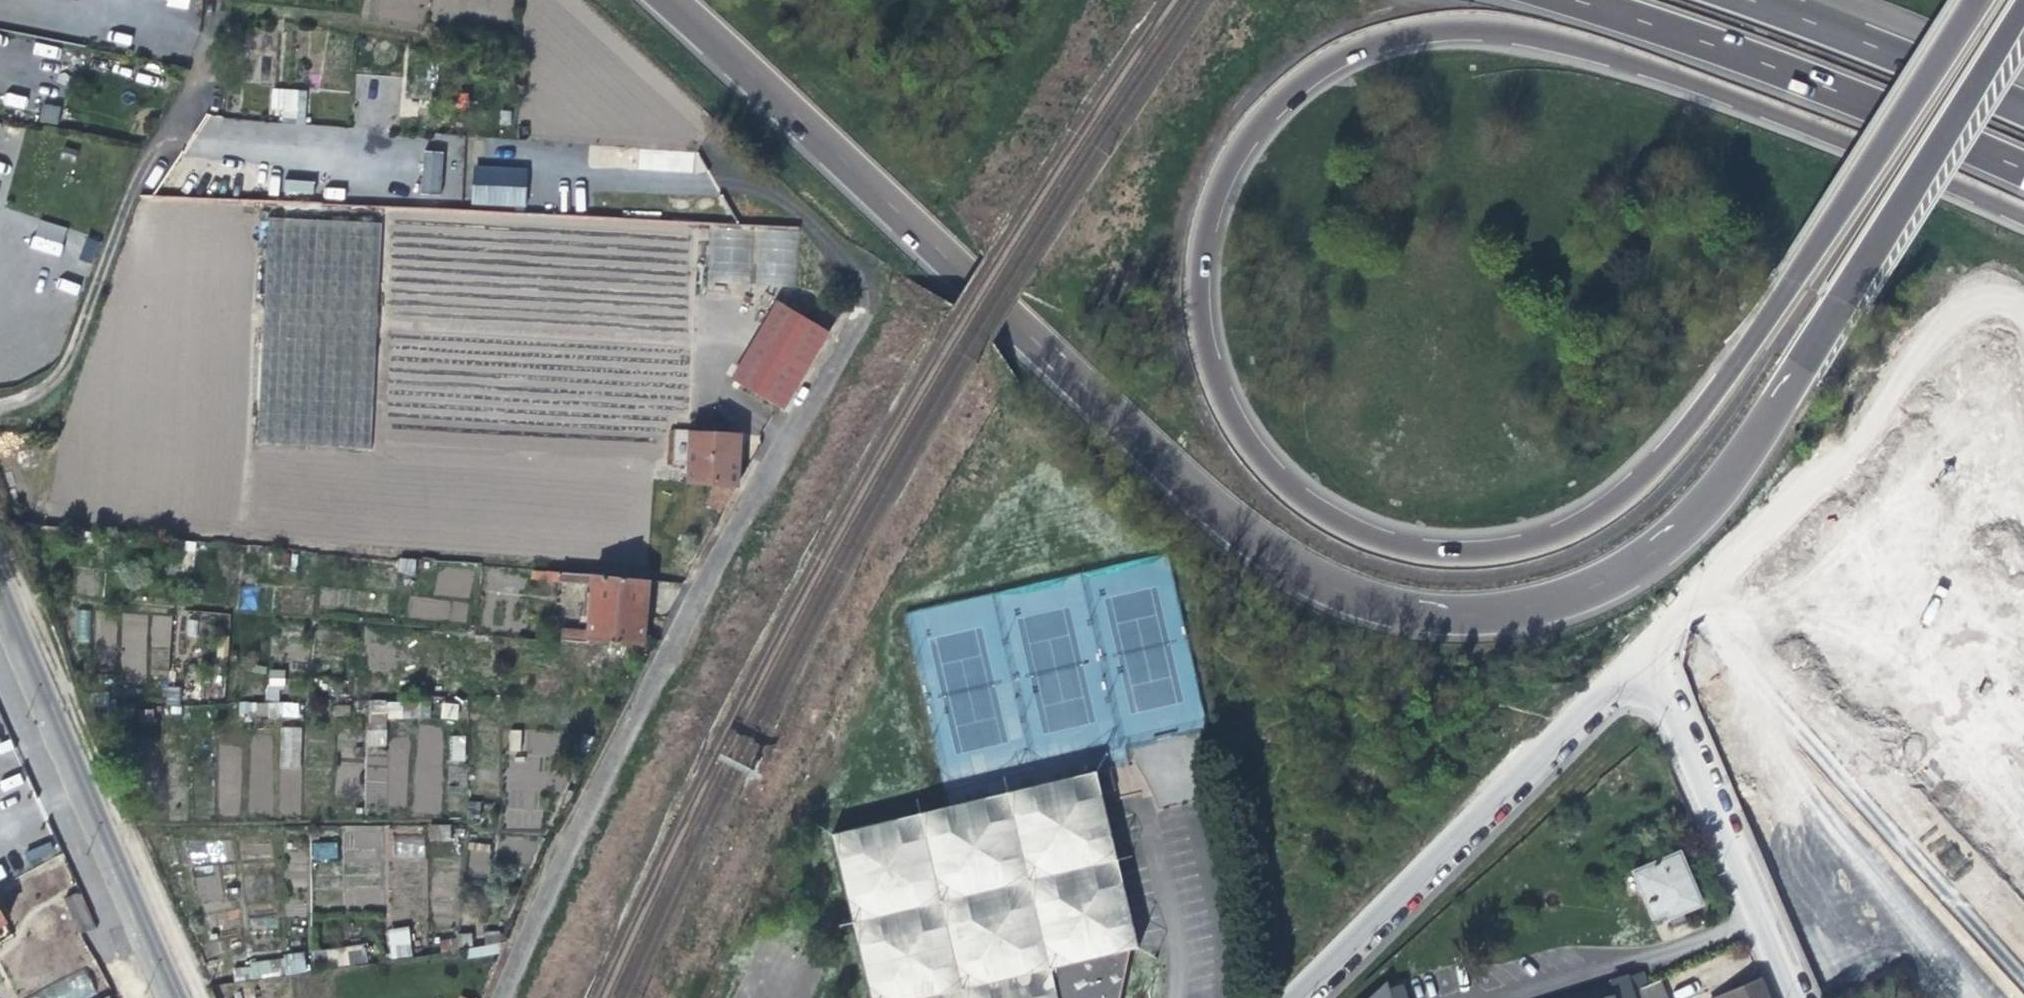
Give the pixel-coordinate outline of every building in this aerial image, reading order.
[(305,119),(306,89),(272,88),(271,117),(305,119)] [(4,106),(25,109),(26,96),(6,93),(4,106)] [(42,103),(39,121),(58,124),(60,106),(42,103)] [(460,146),(423,145),(422,194),(459,195),(460,146)] [(473,166),(472,205),(526,206),(527,168),(473,166)] [(255,444),(371,450),(382,224),(267,218),(255,444)] [(61,253),(64,226),(37,223),(34,250),(61,253)] [(706,284),(796,285),(797,227),(707,227),(706,284)] [(730,384),(780,414),(784,407),(827,335),(777,305),(730,384)] [(1996,318),(1719,592),(1894,785),(2023,665),(2023,398),(1996,318)] [(691,431),(686,486),(716,488),(735,490),(738,458),(740,434),(691,431)] [(706,507),(722,515),(735,490),(716,488),(706,507)] [(571,577),(557,576),(557,584),(570,585),(571,577)] [(592,579),(586,645),(641,649),(643,620),(645,598),(646,584),(592,579)] [(675,587),(646,584),(645,598),(673,601),(675,587)] [(79,611),(80,640),(89,640),(88,611),(79,611)] [(639,669),(641,649),(586,645),(561,642),(560,646),(551,649),(550,664),(639,669)] [(562,698),(586,698),(587,677),(588,671),(565,670),(562,698)] [(298,718),(299,703),(279,702),(278,717),(298,718)] [(283,726),(281,765),(300,766),(302,727),(283,726)] [(1123,957),(1136,953),(1094,776),(830,839),(868,997),(1115,997),(1123,957)] [(311,860),(337,859),(337,842),(311,843),(311,860)] [(1678,915),(1701,905),(1692,883),(1679,854),(1635,874),(1657,925),(1678,915)] [(88,914),(78,893),(63,900),(78,934),(94,928),(88,914)] [(386,930),(389,958),(412,956),(408,927),(386,930)] [(498,957),(503,944),(464,950),(465,961),(498,957)] [(234,978),(305,973),(304,956),(233,961),(234,978)] [(1615,997),(1637,997),(1634,988),(1648,983),(1645,972),(1611,982),(1615,997)] [(1662,979),(1648,983),(1634,988),(1637,997),(1668,997),(1662,979)] [(1766,995),(1761,982),(1722,997),(1768,997),(1766,995)] [(1387,992),(1389,991),(1387,985),(1371,997),(1389,997),(1387,992)] [(1389,991),(1387,992),(1389,997),(1406,997),(1402,987),(1389,991)]
